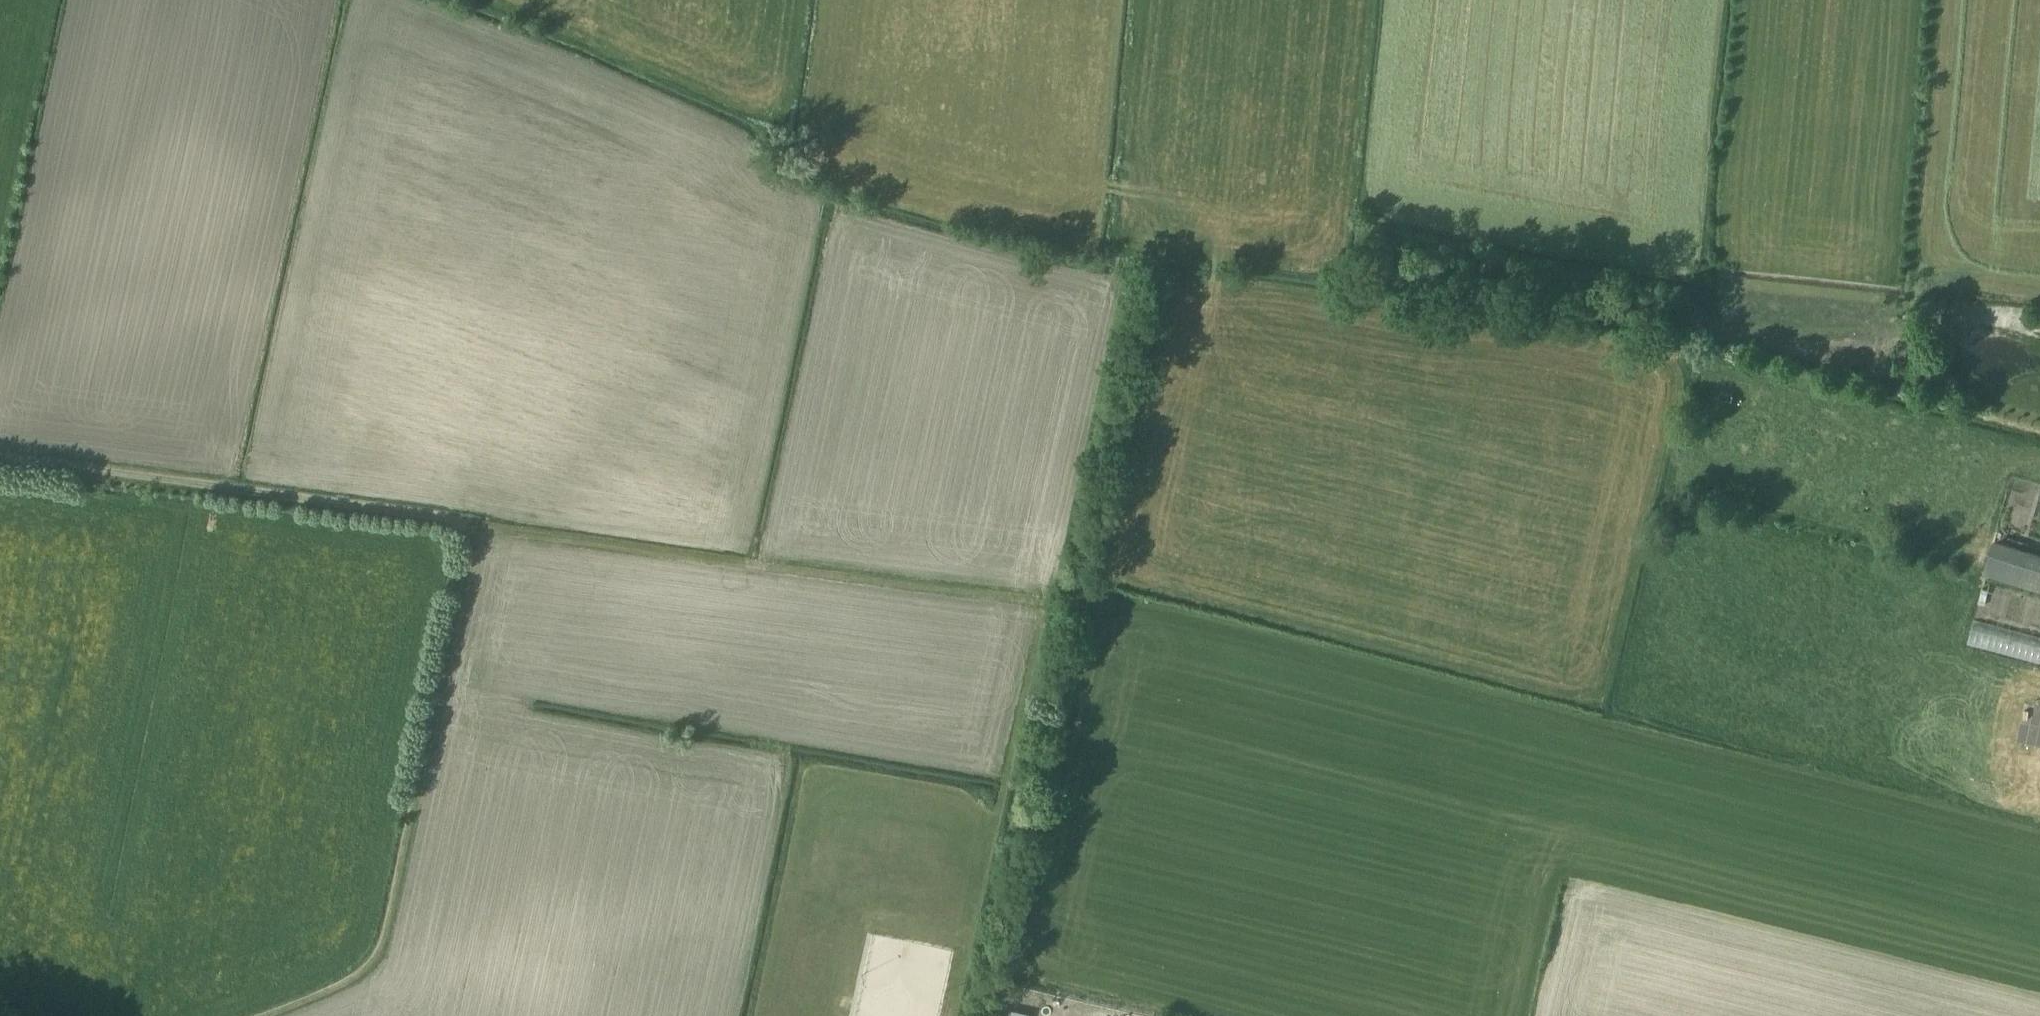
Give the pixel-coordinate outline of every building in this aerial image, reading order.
[(1992,544),(1984,570),(2039,588),(2039,559),(1992,544)] [(1104,1013),(1106,1002),(1082,997),(1079,1007),(1104,1013)] [(1030,1012),(1010,1008),(1008,1015),(1029,1015),(1030,1012)]
